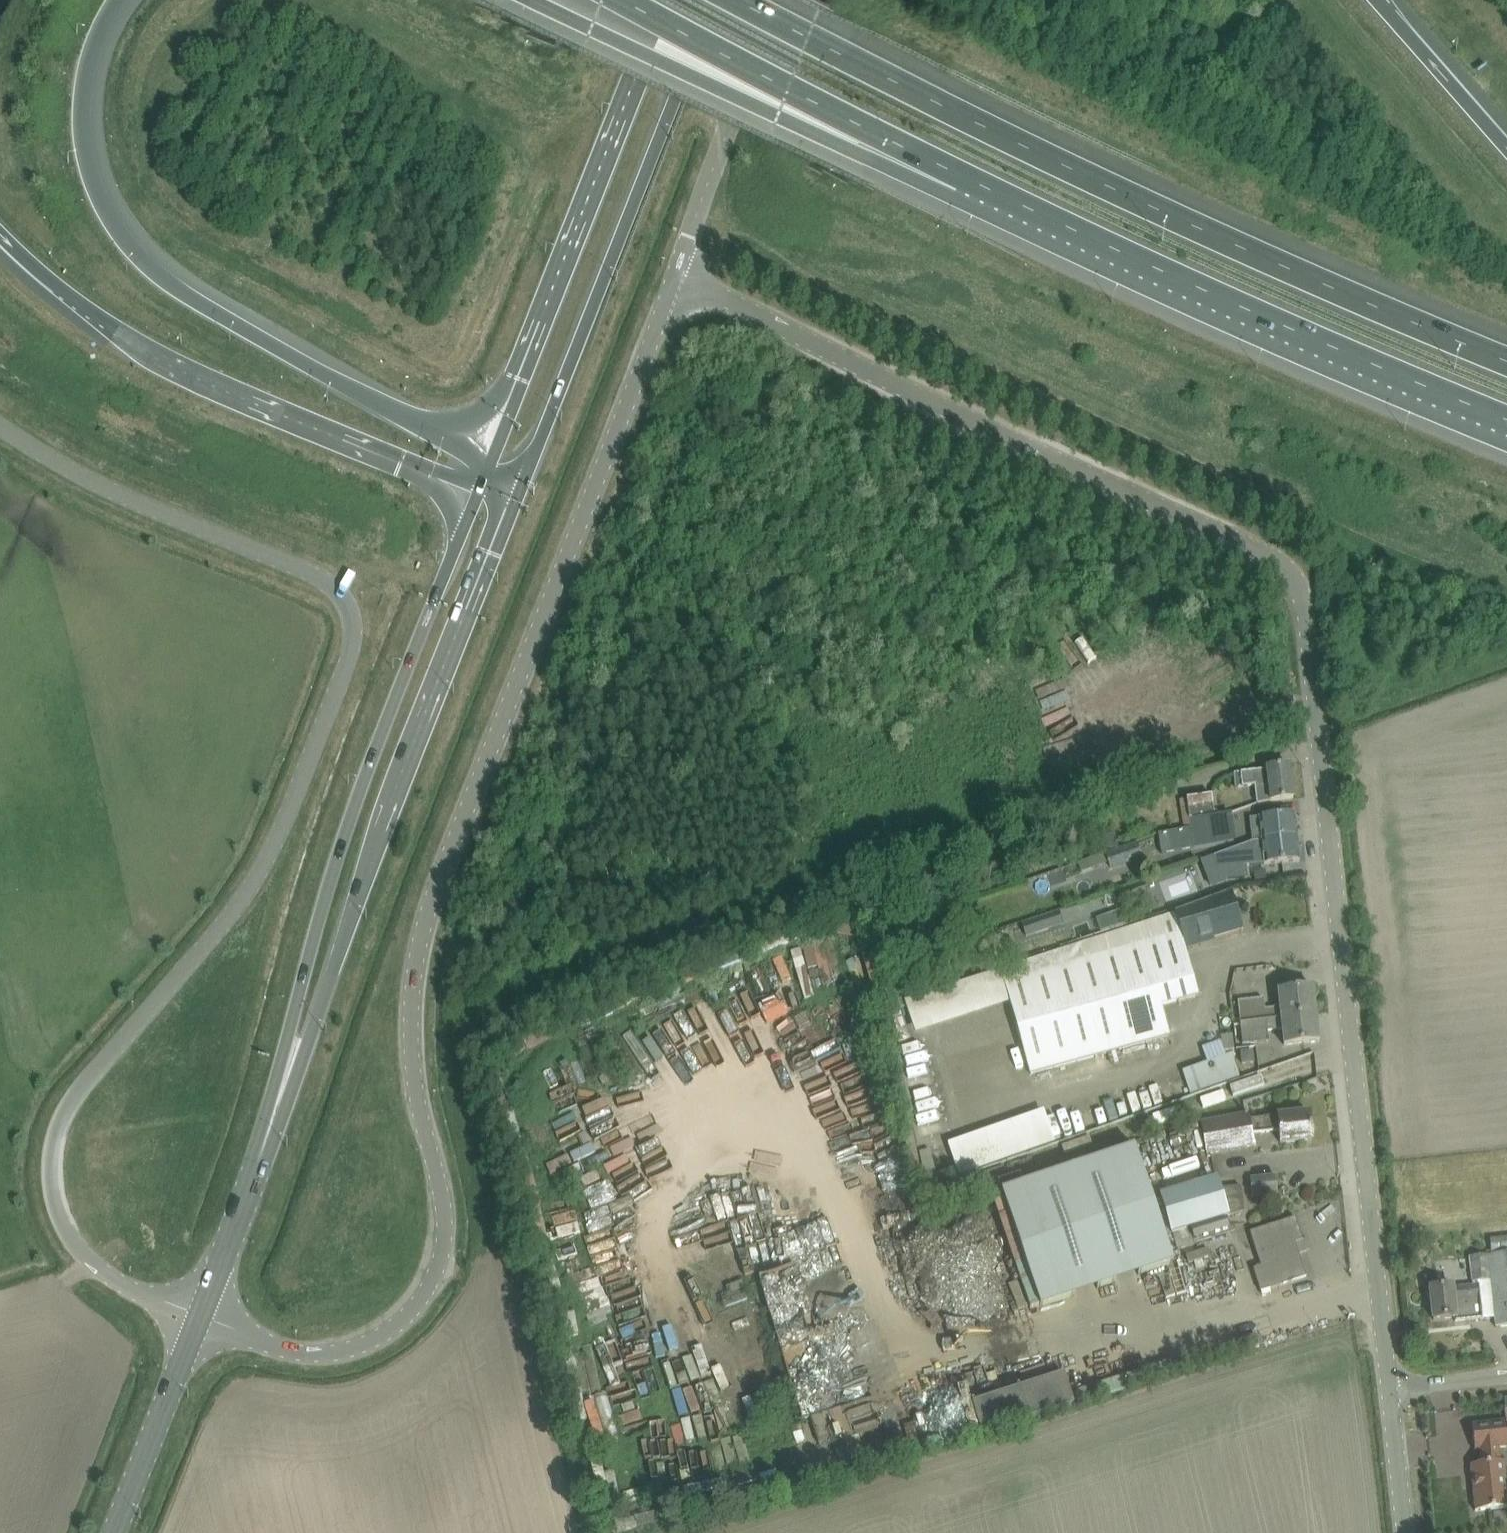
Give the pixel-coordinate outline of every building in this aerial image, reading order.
[(1255,786),(1257,804),(1293,799),(1289,766),(1233,773),(1235,788),(1255,786)] [(1180,798),(1184,828),(1215,817),(1214,813),(1212,794),(1187,798),(1180,798)] [(1229,811),(1214,813),(1215,817),(1184,828),(1184,830),(1190,828),(1192,838),(1193,848),(1235,842),(1229,811)] [(1294,814),(1250,819),(1252,842),(1257,842),(1261,840),(1296,836),(1294,814)] [(1115,834),(1100,837),(1103,850),(1118,847),(1115,834)] [(1261,840),(1257,842),(1252,842),(1243,846),(1212,857),(1217,869),(1246,866),(1264,865),(1299,861),(1296,836),(1261,840)] [(1110,870),(1142,859),(1137,843),(1105,854),(1110,870)] [(1066,848),(1052,852),(1055,863),(1069,858),(1066,848)] [(1089,860),(1077,864),(1080,873),(1092,869),(1089,860)] [(1143,884),(1118,893),(1121,903),(1146,894),(1143,884)] [(1173,909),(1176,919),(1001,971),(1030,1074),(1168,1036),(1160,1006),(1197,996),(1184,946),(1242,928),(1231,892),(1173,909)] [(1117,907),(1086,913),(1088,924),(1119,918),(1117,907)] [(1026,938),(1064,925),(1059,911),(1021,924),(1026,938)] [(995,944),(1001,964),(1019,959),(1013,939),(995,944)] [(869,977),(880,974),(876,960),(856,965),(863,993),(872,991),(869,977)] [(785,1004),(795,1001),(785,962),(775,964),(785,1004)] [(980,1000),(990,998),(986,976),(975,978),(980,1000)] [(900,981),(893,987),(899,993),(906,987),(900,981)] [(746,1017),(764,1010),(755,985),(737,992),(746,1017)] [(1240,1023),(1315,1014),(1312,987),(1278,991),(1280,1008),(1265,1010),(1263,999),(1237,1002),(1240,1023)] [(813,1014),(819,1039),(831,1036),(825,1012),(813,1014)] [(1282,1028),(1284,1045),(1318,1041),(1315,1014),(1240,1023),(1242,1043),(1268,1041),(1267,1031),(1282,1028)] [(772,1027),(777,1044),(786,1042),(782,1024),(772,1027)] [(773,1042),(768,1026),(748,1032),(754,1048),(773,1042)] [(708,1056),(717,1052),(708,1030),(699,1033),(708,1056)] [(921,1050),(931,1082),(948,1077),(939,1045),(921,1050)] [(1315,1049),(1317,1066),(1327,1065),(1325,1048),(1315,1049)] [(1242,1064),(1253,1063),(1252,1051),(1241,1053),(1242,1064)] [(651,1056),(661,1078),(670,1074),(660,1052),(651,1056)] [(1240,1077),(1231,1053),(1183,1070),(1191,1094),(1240,1077)] [(1308,1060),(1286,1066),(1289,1076),(1311,1070),(1308,1060)] [(639,1077),(630,1083),(641,1100),(650,1094),(639,1077)] [(952,1091),(931,1096),(934,1106),(954,1101),(952,1091)] [(1207,1154),(1254,1146),(1252,1133),(1279,1131),(1280,1143),(1312,1139),(1309,1113),(1289,1115),(1249,1120),(1249,1114),(1201,1123),(1207,1154)] [(651,1155),(663,1152),(656,1130),(644,1134),(651,1155)] [(1021,1149),(1030,1146),(1026,1130),(1017,1132),(1021,1149)] [(992,1142),(982,1144),(986,1161),(996,1158),(992,1142)] [(1133,1147),(1001,1191),(1041,1309),(1173,1264),(1133,1147)] [(644,1169),(667,1163),(664,1153),(641,1160),(644,1169)] [(1250,1178),(1251,1196),(1277,1193),(1275,1176),(1250,1178)] [(1217,1177),(1198,1184),(1161,1197),(1168,1221),(1173,1240),(1176,1251),(1194,1246),(1193,1239),(1231,1227),(1228,1216),(1243,1211),(1240,1186),(1220,1188),(1217,1177)] [(672,1210),(661,1216),(671,1238),(683,1232),(672,1210)] [(833,1216),(815,1228),(828,1247),(846,1235),(833,1216)] [(722,1225),(731,1248),(749,1240),(740,1218),(722,1225)] [(1253,1269),(1254,1273),(1260,1292),(1306,1277),(1295,1243),(1303,1241),(1295,1218),(1249,1232),(1261,1267),(1253,1269)] [(768,1243),(782,1239),(780,1227),(765,1231),(768,1243)] [(1490,1240),(1492,1251),(1506,1250),(1506,1238),(1490,1240)] [(1208,1248),(1185,1255),(1187,1263),(1210,1256),(1208,1248)] [(1495,1317),(1496,1327),(1506,1326),(1506,1253),(1469,1258),(1471,1282),(1478,1281),(1479,1285),(1453,1288),(1452,1286),(1430,1288),(1433,1320),(1454,1317),(1455,1321),(1495,1317)] [(704,1278),(708,1298),(717,1296),(713,1276),(704,1278)] [(1198,1303),(1175,1303),(1175,1311),(1198,1311),(1198,1303)] [(717,1305),(707,1308),(714,1334),(724,1331),(717,1305)] [(644,1314),(632,1316),(631,1309),(615,1311),(619,1341),(647,1337),(644,1314)] [(655,1335),(674,1331),(672,1322),(653,1326),(655,1335)] [(704,1378),(704,1352),(694,1352),(694,1378),(704,1378)] [(1193,1366),(1203,1363),(1200,1353),(1190,1356),(1193,1366)] [(622,1394),(603,1398),(611,1432),(629,1428),(622,1394)] [(687,1419),(697,1420),(698,1396),(688,1395),(687,1419)] [(718,1403),(725,1420),(740,1414),(732,1397),(718,1403)] [(777,1415),(780,1425),(800,1419),(794,1397),(771,1403),(774,1415),(777,1415)] [(1470,1465),(1475,1511),(1506,1507),(1506,1488),(1504,1461),(1500,1461),(1499,1448),(1506,1447),(1506,1433),(1506,1421),(1471,1424),(1474,1450),(1480,1450),(1481,1463),(1470,1465)] [(674,1423),(676,1447),(686,1446),(684,1422),(674,1423)] [(760,1430),(741,1434),(744,1447),(763,1442),(760,1430)] [(689,1451),(678,1454),(684,1478),(695,1476),(689,1451)] [(694,1452),(694,1474),(702,1473),(701,1452),(694,1452)] [(671,1475),(679,1474),(678,1454),(669,1455),(671,1475)] [(639,1468),(642,1480),(657,1476),(655,1464),(639,1468)]
